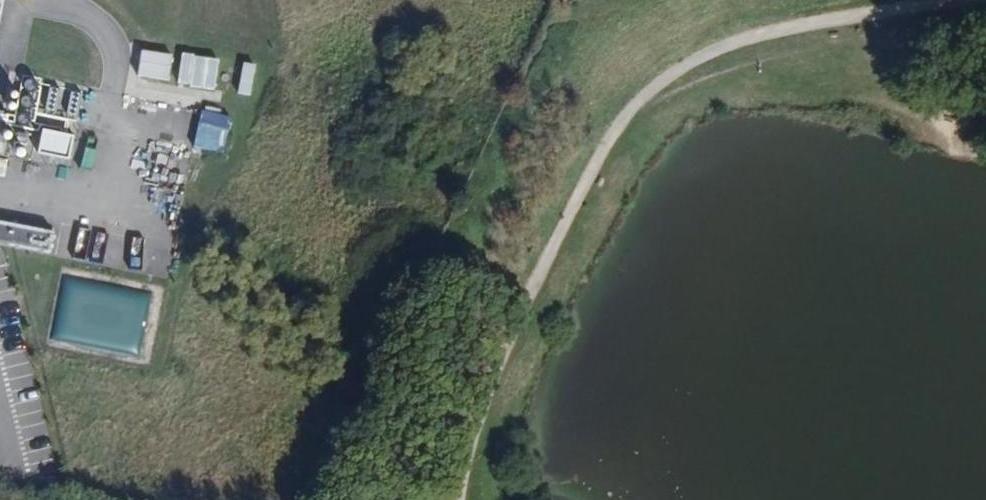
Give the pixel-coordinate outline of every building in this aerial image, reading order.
[(215,90),(221,60),(185,53),(179,83),(215,90)] [(157,77),(168,80),(173,57),(161,55),(157,77)] [(198,149),(226,151),(228,119),(200,117),(198,149)] [(45,126),(40,147),(71,154),(76,132),(45,126)] [(0,222),(0,240),(49,250),(56,233),(0,222)] [(158,290),(68,274),(56,340),(146,356),(158,290)]
